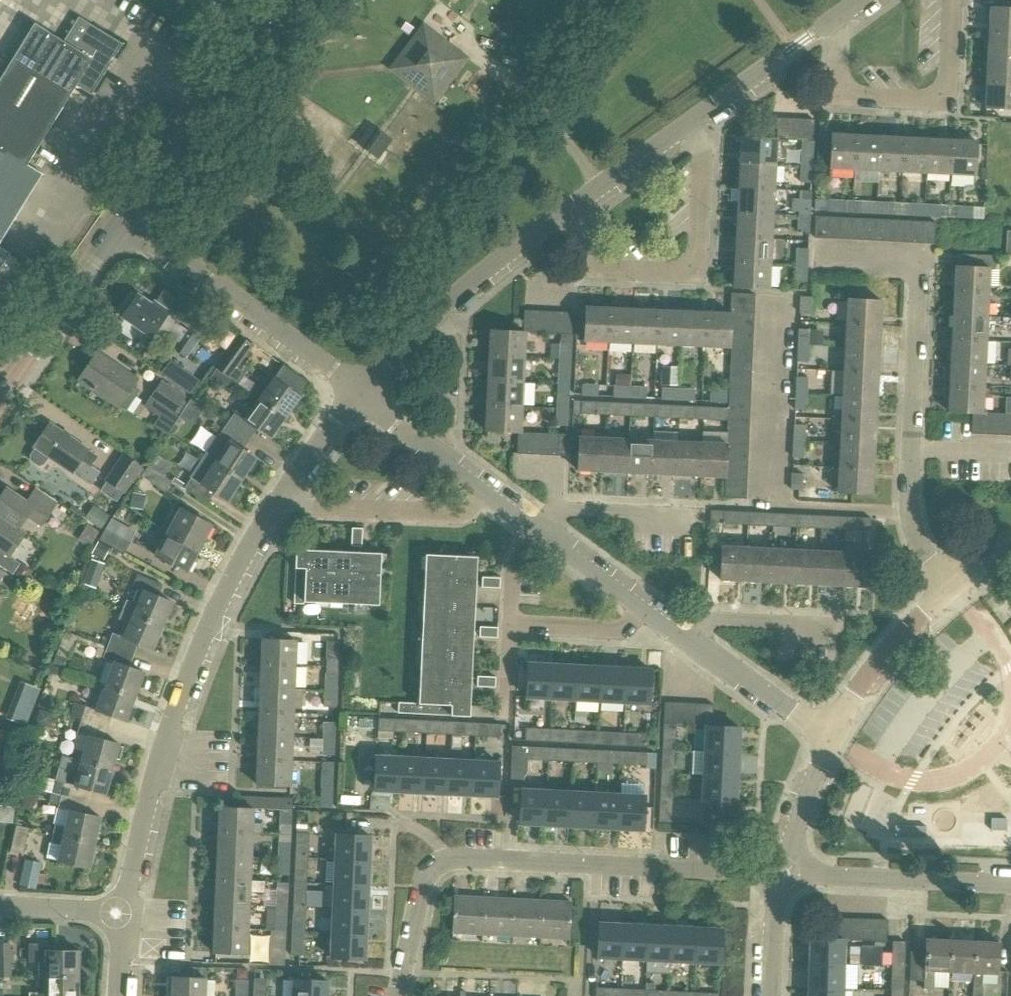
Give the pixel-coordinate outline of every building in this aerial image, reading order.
[(1010,36),(1010,0),(1006,0),(1005,8),(989,7),(988,35),(1010,36)] [(494,23),(512,37),(526,19),(508,5),(494,23)] [(42,175),(27,166),(77,85),(92,94),(123,43),(107,34),(93,24),(78,48),(66,40),(36,22),(0,81),(0,243),(42,175)] [(400,67),(433,92),(458,59),(425,34),(400,67)] [(986,59),(1010,61),(1010,36),(988,35),(986,59)] [(1010,85),(1010,61),(986,59),(985,84),(1010,85)] [(913,63),(897,71),(903,82),(918,74),(913,63)] [(985,84),(984,109),(1010,110),(1010,85),(985,84)] [(775,139),(788,140),(789,119),(776,118),(775,139)] [(788,140),(800,141),(801,119),(789,119),(788,140)] [(801,119),(800,141),(812,141),(813,120),(801,119)] [(360,146),(379,160),(392,143),(372,128),(360,146)] [(829,169),(855,170),(856,136),(830,134),(829,169)] [(882,137),(856,136),(855,170),(880,172),(882,137)] [(880,172),(904,173),(906,138),(882,137),(880,172)] [(739,165),(774,167),(776,140),(740,138),(739,165)] [(904,173),(928,174),(930,139),(906,138),(904,173)] [(930,139),(928,174),(951,175),(953,140),(930,139)] [(953,140),(951,175),(974,176),(976,142),(953,140)] [(801,166),(812,167),(813,150),(802,150),(801,166)] [(737,190),(773,192),(774,167),(739,165),(737,190)] [(812,167),(801,166),(801,182),(812,182),(812,167)] [(736,213),(772,215),(773,192),(737,190),(736,213)] [(799,216),(810,217),(811,199),(800,199),(799,211),(799,216)] [(828,211),(844,212),(845,201),(828,200),(828,211)] [(860,213),(878,214),(879,202),(861,201),(860,213)] [(879,202),(878,214),(893,214),(893,203),(879,202)] [(908,215),(926,216),(926,205),(909,204),(908,215)] [(926,205),(926,216),(941,217),(941,205),(926,205)] [(956,217),(973,218),(974,207),(957,206),(956,217)] [(735,238),(771,240),(772,215),(736,213),(735,238)] [(810,217),(799,216),(798,231),(809,232),(810,217)] [(815,237),(826,237),(827,216),(816,216),(815,237)] [(826,237),(838,238),(839,217),(827,216),(826,237)] [(838,238),(850,239),(851,217),(839,217),(838,238)] [(850,239),(862,239),(863,218),(851,217),(850,239)] [(862,239),(874,240),(875,218),(863,218),(862,239)] [(875,218),(874,240),(886,240),(887,219),(875,218)] [(886,240),(898,241),(899,220),(887,219),(886,240)] [(899,220),(898,241),(910,242),(911,220),(899,220)] [(924,221),(911,220),(910,242),(922,242),(924,221)] [(924,221),(922,242),(935,243),(936,221),(924,221)] [(735,238),(734,263),(770,264),(771,240),(735,238)] [(9,253),(0,247),(0,264),(1,264),(9,253)] [(796,266),(808,267),(809,249),(797,248),(796,266)] [(952,293),(987,295),(989,269),(995,269),(995,259),(956,257),(956,267),(954,267),(952,293)] [(770,264),(734,263),(733,287),(769,289),(770,264)] [(808,267),(796,266),(796,281),(807,281),(808,267)] [(122,315),(152,336),(160,341),(175,319),(166,313),(168,310),(154,300),(152,303),(137,293),(122,315)] [(951,316),(986,318),(987,295),(952,293),(951,316)] [(731,306),(754,307),(755,296),(731,294),(731,306)] [(800,312),(811,313),(812,297),(800,296),(800,312)] [(844,325),(879,326),(880,301),(845,300),(844,325)] [(731,306),(730,314),(730,317),(754,318),(754,307),(731,306)] [(584,343),(609,344),(610,309),(586,308),(584,343)] [(610,309),(609,344),(634,345),(635,310),(610,309)] [(634,345),(657,346),(659,311),(635,310),(634,345)] [(523,332),(526,333),(529,333),(535,333),(536,312),(524,311),(523,332)] [(659,311),(657,346),(681,347),(683,312),(659,311)] [(536,312),(535,333),(547,334),(549,312),(536,312)] [(561,313),(549,312),(547,334),(560,334),(561,313)] [(706,313),(683,312),(681,347),(705,348),(706,313)] [(561,313),(560,334),(572,335),(573,313),(561,313)] [(730,314),(706,313),(705,348),(729,349),(729,342),(730,328),(730,317),(730,314)] [(951,316),(950,340),(985,342),(986,318),(951,316)] [(730,317),(730,328),(753,330),(754,318),(730,317)] [(250,328),(265,338),(270,331),(254,321),(250,328)] [(843,349),(878,350),(879,326),(844,325),(843,349)] [(186,359),(201,338),(186,328),(171,350),(186,359)] [(729,342),(753,343),(753,330),(730,328),(729,342)] [(799,328),(798,347),(809,347),(810,329),(799,328)] [(489,331),(488,356),(524,358),(526,333),(523,332),(489,331)] [(217,369),(230,378),(241,362),(253,345),(238,334),(215,367),(217,369)] [(950,340),(949,364),(984,366),(985,342),(950,340)] [(729,342),(729,349),(729,355),(752,356),(753,343),(729,342)] [(560,359),(571,360),(572,343),(561,343),(560,359)] [(809,347),(798,347),(797,361),(809,361),(809,347)] [(842,372),(877,374),(878,350),(843,349),(842,372)] [(96,352),(79,378),(118,405),(120,404),(126,408),(139,389),(132,384),(136,379),(96,352)] [(728,367),(751,368),(752,356),(729,355),(728,367)] [(488,356),(487,381),(523,383),(524,358),(488,356)] [(571,360),(560,359),(559,375),(558,383),(570,384),(570,376),(571,360)] [(191,393),(199,381),(170,361),(162,373),(191,393)] [(241,362),(230,378),(238,384),(249,367),(241,362)] [(948,388),(983,390),(984,366),(949,364),(948,388)] [(728,367),(728,379),(751,379),(751,368),(728,367)] [(678,370),(662,370),(661,384),(677,384),(678,370)] [(842,372),(841,395),(876,397),(877,374),(842,372)] [(796,394),(807,394),(808,377),(797,376),(796,394)] [(252,394),(259,400),(286,419),(301,397),(274,379),(265,392),(257,386),(252,394)] [(751,379),(728,379),(727,390),(750,391),(751,379)] [(150,397),(175,412),(176,410),(181,413),(187,403),(182,400),(185,396),(160,381),(150,397)] [(486,406),(522,407),(523,383),(487,381),(486,406)] [(582,384),(582,393),(582,395),(598,396),(598,385),(583,384),(582,384)] [(613,397),(630,397),(631,386),(614,385),(613,397)] [(631,386),(630,397),(646,398),(647,387),(631,386)] [(662,399),(679,400),(679,389),(662,388),(662,399)] [(972,413),(982,414),(983,390),(948,388),(947,412),(972,413)] [(679,389),(679,400),(694,401),(695,389),(679,389)] [(710,401),(727,402),(727,391),(711,390),(710,401)] [(750,391),(727,390),(727,402),(750,403),(750,391)] [(557,408),(569,408),(570,393),(558,392),(557,408)] [(286,419),(259,400),(252,394),(245,403),(253,408),(245,420),(235,413),(227,425),(250,441),(258,431),(271,440),(286,419)] [(807,394),(796,394),(795,409),(806,410),(807,394)] [(840,417),(875,419),(876,397),(841,395),(840,417)] [(581,414),(606,415),(607,402),(582,401),(581,414)] [(607,402),(606,415),(631,416),(632,403),(607,402)] [(727,402),(727,407),(727,414),(749,415),(750,403),(727,402)] [(656,404),(632,403),(631,416),(655,417),(656,404)] [(680,405),(656,404),(655,417),(680,418),(680,405)] [(680,418),(704,419),(705,406),(680,405),(680,418)] [(521,433),(522,407),(486,406),(485,432),(518,433),(521,434),(521,433)] [(727,407),(705,406),(704,419),(727,420),(727,414),(727,407)] [(569,408),(557,408),(556,425),(568,425),(569,408)] [(197,419),(208,427),(215,417),(205,409),(197,419)] [(982,414),(972,413),(971,435),(983,435),(984,414),(982,414)] [(727,414),(727,420),(726,426),(749,426),(749,415),(727,414)] [(983,435),(995,436),(996,414),(984,414),(983,435)] [(995,436),(1007,436),(1008,415),(996,414),(995,436)] [(840,417),(839,442),(874,443),(875,419),(840,417)] [(32,460),(39,465),(43,464),(50,455),(90,483),(98,472),(89,467),(97,456),(89,451),(90,449),(50,422),(35,445),(38,447),(32,456),(32,460)] [(793,440),(805,440),(806,425),(794,424),(793,440)] [(214,462),(242,480),(257,459),(244,450),(250,441),(227,425),(219,436),(229,442),(214,462)] [(749,426),(726,426),(726,438),(748,438),(749,426)] [(517,453),(529,453),(530,434),(521,433),(521,434),(518,433),(517,453)] [(529,453),(541,454),(542,434),(530,434),(529,453)] [(541,454),(554,455),(555,435),(542,434),(541,454)] [(555,435),(554,455),(566,455),(567,435),(555,435)] [(578,470),(603,471),(605,439),(579,437),(578,470)] [(726,444),(726,449),(748,450),(748,438),(726,438),(726,444)] [(603,471),(628,472),(630,440),(605,439),(603,471)] [(628,472),(652,474),(654,441),(630,440),(628,472)] [(805,440),(793,440),(792,457),(803,457),(805,440)] [(654,441),(652,474),(677,475),(679,442),(654,441)] [(679,442),(677,475),(701,476),(703,443),(679,442)] [(838,467),(873,468),(874,443),(839,442),(838,467)] [(725,461),(726,449),(726,444),(703,443),(701,476),(724,477),(724,473),(725,461)] [(725,461),(747,462),(748,450),(726,449),(725,461)] [(107,482),(124,494),(142,467),(125,455),(107,482)] [(747,462),(725,461),(724,473),(746,474),(747,462)] [(242,480),(214,462),(199,483),(192,478),(186,487),(207,502),(214,492),(227,501),(242,480)] [(142,478),(162,491),(170,480),(150,467),(142,478)] [(873,468),(838,467),(837,493),(872,494),(873,468)] [(724,473),(724,477),(724,485),(746,486),(746,474),(724,473)] [(790,489),(802,490),(803,473),(791,473),(790,489)] [(746,486),(724,485),(724,498),(745,499),(746,486)] [(17,528),(26,516),(40,525),(53,506),(33,492),(26,501),(5,486),(0,494),(0,516),(17,528)] [(130,507),(143,509),(145,497),(132,495),(130,507)] [(85,518),(101,529),(109,517),(93,507),(85,518)] [(167,532),(199,549),(211,526),(179,509),(167,532)] [(711,522),(723,523),(724,510),(711,510),(711,522)] [(740,524),(740,511),(724,510),(723,523),(740,524)] [(748,512),(748,524),(764,525),(765,512),(748,512)] [(789,514),(773,513),(772,526),(789,526),(789,514)] [(814,515),(797,514),(797,527),(813,528),(814,515)] [(838,516),(822,515),(821,528),(838,529),(838,516)] [(11,572),(18,562),(8,555),(24,533),(17,528),(0,516),(0,565),(11,572)] [(863,517),(846,516),(846,529),(862,530),(863,517)] [(352,528),(352,537),(362,537),(363,528),(352,528)] [(106,529),(100,541),(124,554),(131,542),(106,529)] [(199,549),(167,532),(154,555),(186,572),(199,549)] [(352,537),(351,546),(362,546),(362,537),(352,537)] [(93,554),(103,560),(109,549),(99,544),(93,554)] [(720,580),(745,581),(745,567),(746,547),(722,546),(720,580)] [(745,581),(769,583),(770,568),(771,549),(746,547),(745,567),(745,581)] [(769,583),(794,584),(794,569),(795,550),(771,549),(770,568),(769,583)] [(296,550),(295,572),(307,572),(306,580),(306,589),(306,597),(305,603),(314,603),(325,604),(325,598),(327,551),(296,550)] [(794,584),(818,585),(819,570),(820,551),(795,550),(794,569),(794,584)] [(325,598),(325,604),(346,605),(354,605),(354,599),(357,553),(356,553),(348,552),(327,551),(325,598)] [(818,585),(843,587),(843,572),(845,553),(820,551),(819,570),(818,585)] [(354,599),(354,605),(362,606),(377,606),(379,606),(379,600),(380,574),(381,570),(381,554),(357,553),(354,599)] [(843,572),(843,587),(867,588),(869,554),(845,553),(843,572)] [(425,556),(418,703),(425,704),(434,704),(443,704),(452,705),(451,715),(469,716),(477,558),(456,557),(425,556)] [(82,583),(93,587),(100,565),(90,561),(82,583)] [(295,572),(295,580),(306,580),(307,572),(295,572)] [(123,609),(163,627),(173,602),(158,596),(163,584),(137,573),(132,585),(139,588),(132,604),(127,601),(123,609)] [(483,577),(482,587),(491,587),(492,577),(483,577)] [(492,577),(491,587),(500,588),(501,577),(492,577)] [(295,580),(295,588),(306,589),(306,580),(295,580)] [(295,588),(294,596),(306,597),(306,589),(295,588)] [(294,596),(294,605),(305,605),(305,603),(306,597),(294,596)] [(107,645),(134,657),(138,645),(154,651),(163,627),(123,609),(118,621),(124,624),(119,635),(111,633),(107,645)] [(480,626),(480,637),(489,637),(489,627),(480,626)] [(489,627),(489,637),(498,638),(498,627),(489,627)] [(261,664),(295,665),(296,640),(262,639),(261,664)] [(328,641),(327,658),(338,659),(339,642),(328,641)] [(103,686),(135,697),(145,673),(130,667),(134,657),(107,645),(102,657),(113,661),(103,686)] [(66,659),(56,655),(54,663),(63,666),(66,659)] [(526,697),(550,698),(552,665),(528,663),(526,697)] [(260,687),(294,689),(295,665),(261,664),(260,687)] [(62,668),(53,665),(50,672),(60,676),(62,668)] [(552,665),(550,698),(573,699),(575,666),(552,665)] [(573,699),(598,700),(600,667),(575,666),(573,699)] [(600,667),(598,700),(623,701),(625,668),(600,667)] [(625,668),(623,701),(649,703),(651,670),(625,668)] [(325,690),(337,691),(338,674),(326,673),(325,690)] [(478,676),(477,686),(486,686),(487,676),(478,676)] [(487,676),(486,686),(495,687),(496,677),(487,676)] [(81,719),(80,719),(107,727),(111,715),(126,721),(135,697),(103,686),(94,710),(84,706),(74,703),(70,715),(81,719)] [(259,712),(293,713),(294,689),(260,687),(259,712)] [(337,691),(325,690),(325,706),(336,707),(337,691)] [(34,707),(18,701),(11,719),(27,725),(34,707)] [(398,712),(398,713),(407,713),(408,703),(398,702),(398,703),(398,712)] [(665,702),(664,723),(676,724),(677,702),(665,702)] [(677,702),(676,724),(677,724),(688,725),(689,703),(684,703),(677,702)] [(408,703),(407,713),(416,714),(417,703),(408,703)] [(417,703),(416,714),(425,714),(425,704),(418,703),(417,703)] [(689,703),(688,725),(700,725),(701,704),(692,703),(689,703)] [(425,704),(425,714),(434,714),(434,704),(425,704)] [(434,704),(434,714),(442,715),(443,704),(434,704)] [(443,704),(442,715),(451,715),(452,705),(443,704)] [(701,704),(700,725),(706,726),(712,726),(713,704),(701,704)] [(258,736),(292,737),(293,713),(259,712),(258,736)] [(378,730),(402,732),(403,719),(378,717),(378,730)] [(77,749),(75,759),(81,760),(112,769),(120,743),(103,738),(107,727),(80,719),(76,731),(87,735),(83,751),(77,749)] [(403,719),(402,732),(427,733),(428,720),(403,719)] [(428,720),(427,733),(451,734),(452,721),(428,720)] [(324,721),(323,739),(335,739),(336,722),(324,721)] [(475,722),(452,721),(451,734),(475,736),(475,722)] [(475,722),(475,736),(501,737),(501,724),(475,722)] [(664,723),(662,750),(675,750),(677,724),(664,723)] [(704,752),(738,754),(740,727),(712,726),(706,726),(704,752)] [(525,740),(548,741),(549,728),(526,727),(525,740)] [(548,741),(571,743),(572,729),(549,728),(548,741)] [(571,743),(596,744),(597,731),(572,729),(571,743)] [(597,731),(596,744),(621,745),(622,732),(597,731)] [(622,732),(621,745),(648,747),(648,733),(622,732)] [(257,760),(291,761),(292,737),(258,736),(257,760)] [(335,739),(323,739),(322,754),(334,755),(335,739)] [(549,747),(513,745),(511,779),(524,779),(529,772),(530,759),(548,760),(549,747)] [(573,761),(573,748),(549,747),(548,760),(550,760),(548,787),(557,787),(559,761),(573,761)] [(598,750),(573,748),(573,761),(597,763),(598,750)] [(622,751),(598,750),(597,763),(621,764),(622,751)] [(661,774),(674,775),(675,750),(662,750),(661,774)] [(622,751),(621,764),(647,766),(648,752),(622,751)] [(703,776),(737,778),(738,754),(704,752),(703,776)] [(55,781),(52,793),(60,795),(62,795),(87,802),(90,789),(106,793),(109,781),(112,769),(81,760),(75,759),(72,758),(62,755),(59,768),(69,770),(77,772),(74,785),(66,783),(56,780),(55,781)] [(375,790),(399,791),(401,758),(376,757),(375,790)] [(401,758),(399,791),(424,793),(426,759),(401,758)] [(424,793),(448,794),(450,760),(426,759),(424,793)] [(291,761),(257,760),(256,784),(290,786),(291,761)] [(448,794),(472,795),(473,762),(450,760),(448,794)] [(473,762),(472,795),(497,796),(498,763),(473,762)] [(321,786),(333,787),(333,770),(322,770),(321,786)] [(660,798),(673,799),(674,775),(661,774),(660,798)] [(703,776),(702,801),(736,802),(737,778),(703,776)] [(520,823),(545,824),(546,791),(522,790),(520,823)] [(545,824),(570,826),(572,792),(546,791),(545,824)] [(570,826),(594,827),(596,794),(572,792),(570,826)] [(596,794),(594,827),(618,828),(619,795),(596,794)] [(53,834),(95,843),(101,817),(84,813),(87,802),(62,795),(60,795),(57,807),(68,810),(64,826),(56,824),(53,834)] [(619,795),(618,828),(643,829),(644,796),(619,795)] [(673,799),(660,798),(659,822),(672,823),(673,799)] [(736,802),(702,801),(700,824),(735,826),(736,802)] [(219,832),(253,834),(263,834),(263,827),(253,826),(254,809),(220,807),(219,832)] [(281,810),(279,835),(291,835),(292,811),(281,810)] [(1007,818),(991,818),(991,830),(1007,830),(1007,818)] [(11,850),(23,853),(29,828),(16,825),(11,850)] [(217,855),(252,856),(253,834),(219,832),(217,855)] [(295,859),(308,859),(309,833),(296,832),(295,859)] [(95,843),(53,834),(51,842),(60,844),(56,859),(89,867),(95,843)] [(335,861),(369,862),(370,836),(337,834),(335,861)] [(290,859),(291,842),(279,841),(278,859),(290,859)] [(216,879),(250,881),(252,856),(217,855),(216,879)] [(290,859),(278,859),(278,874),(289,875),(290,859)] [(294,884),(307,884),(308,859),(295,859),(294,884)] [(19,885),(35,889),(40,865),(24,861),(19,885)] [(369,862),(335,861),(334,885),(368,887),(369,862)] [(215,904),(249,906),(250,893),(266,894),(266,882),(250,881),(216,879),(215,904)] [(276,907),(288,908),(289,884),(277,883),(276,907)] [(293,908),(306,909),(307,884),(294,884),(293,908)] [(333,910),(367,912),(368,887),(334,885),(333,910)] [(451,934),(482,935),(484,899),(453,897),(451,934)] [(482,935),(512,937),(513,900),(484,899),(482,935)] [(513,900),(512,937),(539,938),(540,901),(513,900)] [(540,901),(539,938),(568,940),(570,903),(540,901)] [(215,904),(214,928),(248,930),(249,906),(215,904)] [(276,907),(275,931),(287,931),(288,908),(276,907)] [(293,908),(292,934),(305,934),(306,909),(293,908)] [(333,910),(332,936),(365,937),(367,912),(333,910)] [(826,939),(838,939),(839,919),(827,918),(826,939)] [(838,939),(845,939),(850,940),(851,919),(839,919),(838,939)] [(850,940),(862,940),(863,920),(851,919),(850,940)] [(862,940),(874,941),(875,920),(863,920),(862,940)] [(875,920),(874,941),(886,941),(887,921),(875,920)] [(598,957),(622,958),(623,945),(624,925),(599,923),(598,957)] [(622,958),(647,960),(648,948),(649,926),(624,925),(623,945),(622,958)] [(647,960),(672,961),(672,949),(673,927),(649,926),(648,948),(647,960)] [(672,961),(696,962),(697,952),(698,928),(673,927),(672,949),(672,961)] [(248,930),(214,928),(213,952),(247,954),(248,930)] [(697,952),(696,962),(721,963),(723,930),(698,928),(697,952)] [(286,955),(287,931),(275,931),(274,954),(286,955)] [(305,934),(292,934),(290,955),(304,956),(305,934)] [(365,937),(332,936),(331,958),(364,959),(365,937)] [(811,963),(844,965),(845,939),(838,939),(826,939),(812,938),(811,963)] [(948,972),(949,941),(925,940),(924,952),(911,951),(910,980),(923,981),(923,989),(932,989),(933,972),(948,972)] [(948,972),(973,973),(974,942),(949,941),(948,972)] [(974,942),(973,973),(972,988),(982,988),(983,974),(998,975),(999,943),(974,942)] [(11,977),(10,944),(0,944),(0,977),(11,977)] [(892,967),(905,967),(905,944),(892,944),(892,950),(892,959),(892,967)] [(27,945),(27,963),(39,963),(39,978),(45,978),(77,978),(77,952),(52,952),(52,945),(27,945)] [(811,963),(810,988),(843,989),(844,965),(811,963)] [(891,991),(904,991),(905,967),(892,967),(891,991)] [(205,978),(171,977),(171,995),(205,995),(205,978)] [(77,978),(45,978),(45,993),(28,993),(28,995),(77,995),(77,978)] [(248,980),(237,979),(236,995),(247,995),(248,980)] [(267,980),(254,979),(253,995),(266,995),(267,980)] [(293,995),(326,995),(327,982),(294,981),(293,995)] [(621,988),(596,987),(596,995),(621,995),(621,988)] [(843,989),(810,988),(809,995),(843,995),(843,989)]
